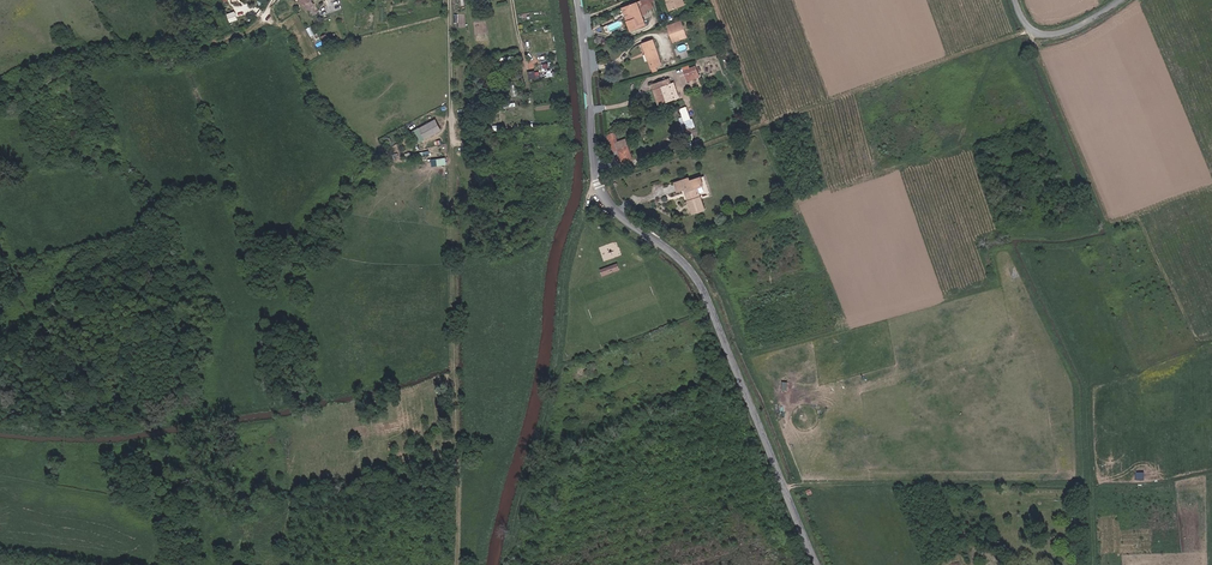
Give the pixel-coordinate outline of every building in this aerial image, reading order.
[(654,0),(638,0),(636,1),(642,16),(645,15),(642,5),(654,0)] [(669,9),(684,4),(682,0),(666,0),(669,9)] [(642,16),(636,1),(634,1),(622,6),(630,29),(644,24),(642,16)] [(229,12),(232,21),(240,17),(237,9),(229,12)] [(668,29),(682,24),(681,21),(666,25),(668,29)] [(682,24),(668,29),(670,36),(684,31),(682,24)] [(684,31),(670,36),(671,40),(685,35),(684,31)] [(637,42),(646,69),(654,67),(652,63),(658,61),(650,38),(637,42)] [(692,63),(681,67),(684,78),(695,75),(692,63)] [(494,69),(495,76),(504,75),(503,67),(494,69)] [(649,77),(658,106),(676,100),(669,78),(664,79),(662,72),(649,77)] [(536,76),(526,77),(527,83),(529,82),(530,86),(540,84),(540,80),(537,81),(536,76)] [(658,106),(649,77),(646,77),(655,107),(658,106)] [(678,107),(685,125),(693,123),(690,115),(687,116),(684,105),(678,107)] [(417,125),(423,136),(439,127),(433,117),(417,125)] [(617,142),(613,128),(612,128),(611,128),(607,130),(611,143),(617,142)] [(618,142),(622,155),(633,152),(629,139),(618,142)] [(710,193),(703,176),(693,179),(693,177),(677,182),(681,192),(688,190),(689,195),(686,196),(692,214),(705,210),(706,210),(702,200),(701,197),(702,196),(705,195),(707,194),(710,193)]
